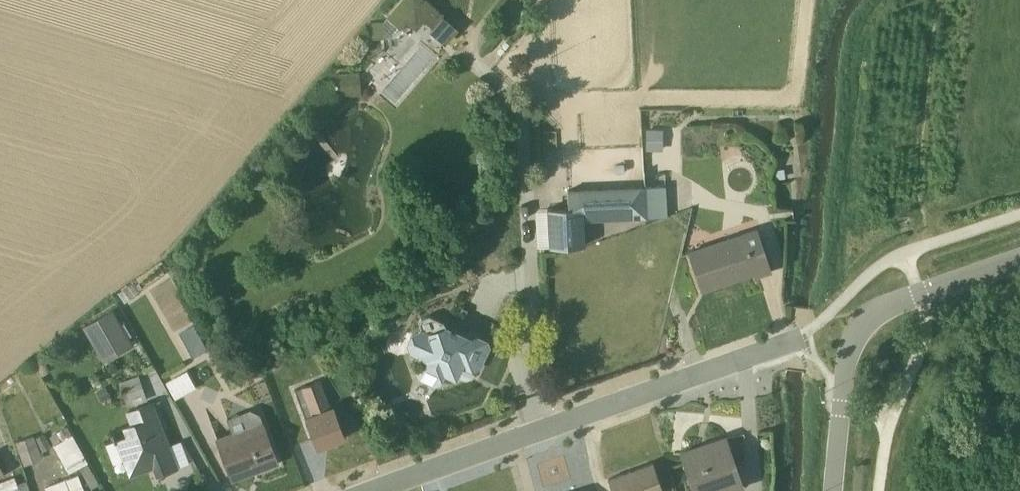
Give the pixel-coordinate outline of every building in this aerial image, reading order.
[(367,24),(368,39),(391,37),(405,22),(414,29),(423,20),(431,27),(428,31),(443,44),(458,28),(440,13),(439,14),(436,11),(437,10),(425,0),(401,0),(382,22),(367,24)] [(333,75),(335,98),(360,96),(358,72),(333,75)] [(646,127),(647,148),(662,147),(661,126),(646,127)] [(666,216),(664,186),(645,187),(644,187),(645,218),(665,217),(666,216)] [(582,221),(645,218),(644,187),(566,190),(567,208),(546,209),(548,248),(583,246),(582,221)] [(754,228),(687,251),(700,290),(752,273),(753,277),(769,272),(754,228)] [(150,289),(167,279),(158,263),(141,273),(141,274),(113,294),(119,302),(146,283),(150,289)] [(120,325),(110,310),(81,327),(102,362),(131,344),(127,338),(130,336),(122,323),(120,325)] [(410,334),(405,343),(408,354),(416,358),(418,363),(414,371),(416,380),(418,381),(419,379),(431,385),(436,383),(441,372),(453,378),(460,365),(471,370),(476,368),(486,348),(485,341),(476,336),(469,338),(427,316),(420,319),(417,324),(419,330),(410,334)] [(180,328),(192,355),(207,349),(195,322),(180,328)] [(194,388),(185,371),(164,383),(173,399),(194,388)] [(145,400),(137,376),(117,383),(126,407),(145,400)] [(315,449),(344,438),(331,406),(328,407),(318,381),(293,390),(315,449)] [(113,441),(104,445),(112,465),(126,460),(131,474),(145,469),(144,467),(151,464),(155,475),(188,463),(179,442),(166,447),(149,402),(123,412),(127,424),(109,431),(113,441)] [(214,438),(230,481),(276,463),(260,421),(257,422),(253,413),(227,422),(230,432),(214,438)] [(90,489),(98,485),(66,427),(48,437),(68,473),(77,468),(90,489)] [(40,460),(32,436),(14,442),(22,466),(40,460)] [(724,438),(679,454),(692,490),(732,490),(741,488),(724,438)] [(606,480),(610,490),(661,490),(651,464),(606,480)] [(44,487),(45,490),(83,490),(76,475),(44,487)] [(0,483),(0,490),(7,490),(16,487),(12,478),(0,483)] [(24,481),(16,485),(18,490),(27,490),(24,481)]
